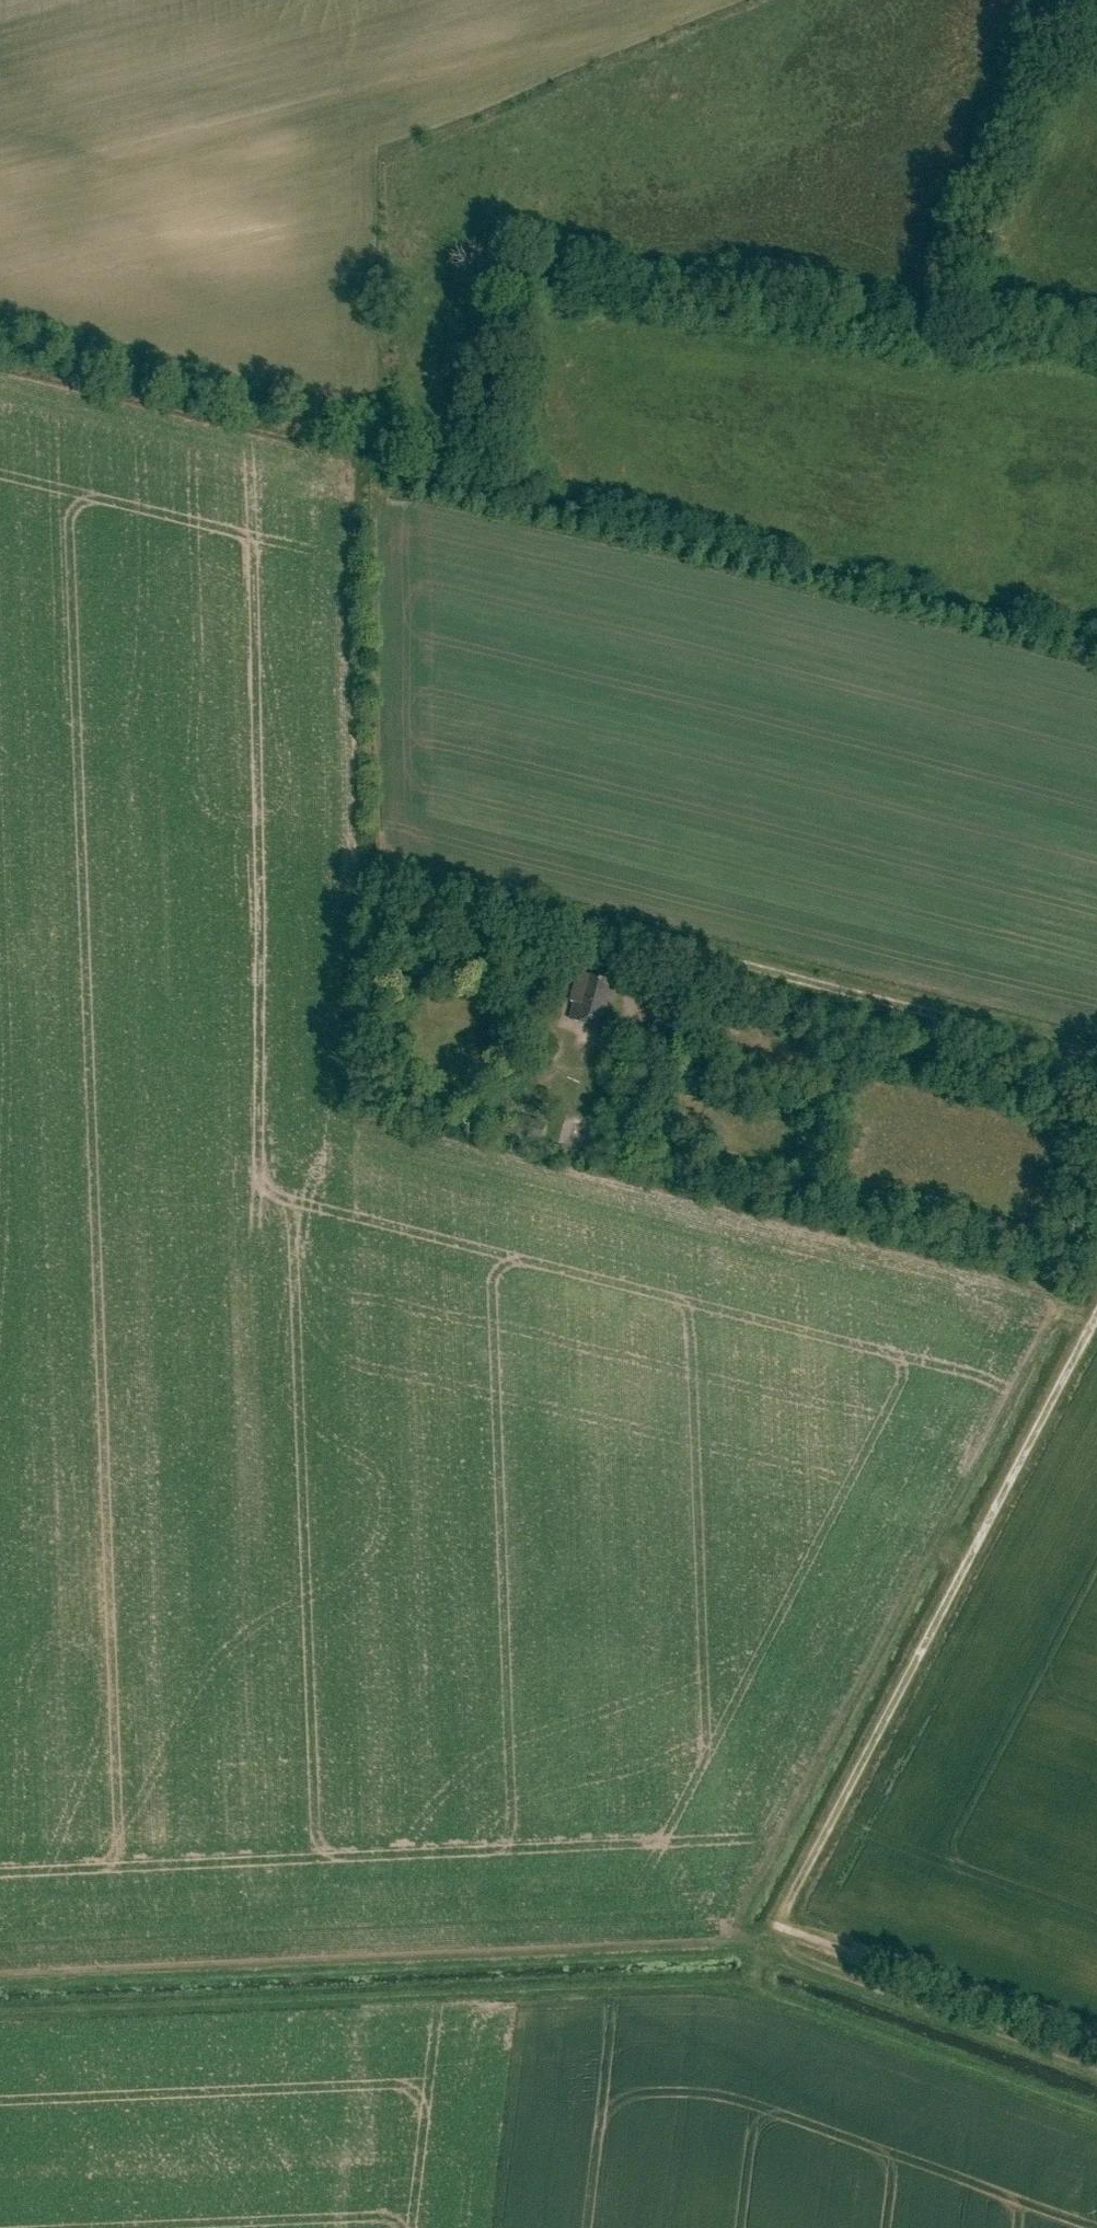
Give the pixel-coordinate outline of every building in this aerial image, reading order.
[(607,1031),(619,991),(610,988),(612,981),(580,972),(571,1002),(577,1003),(572,1021),(607,1031)]
